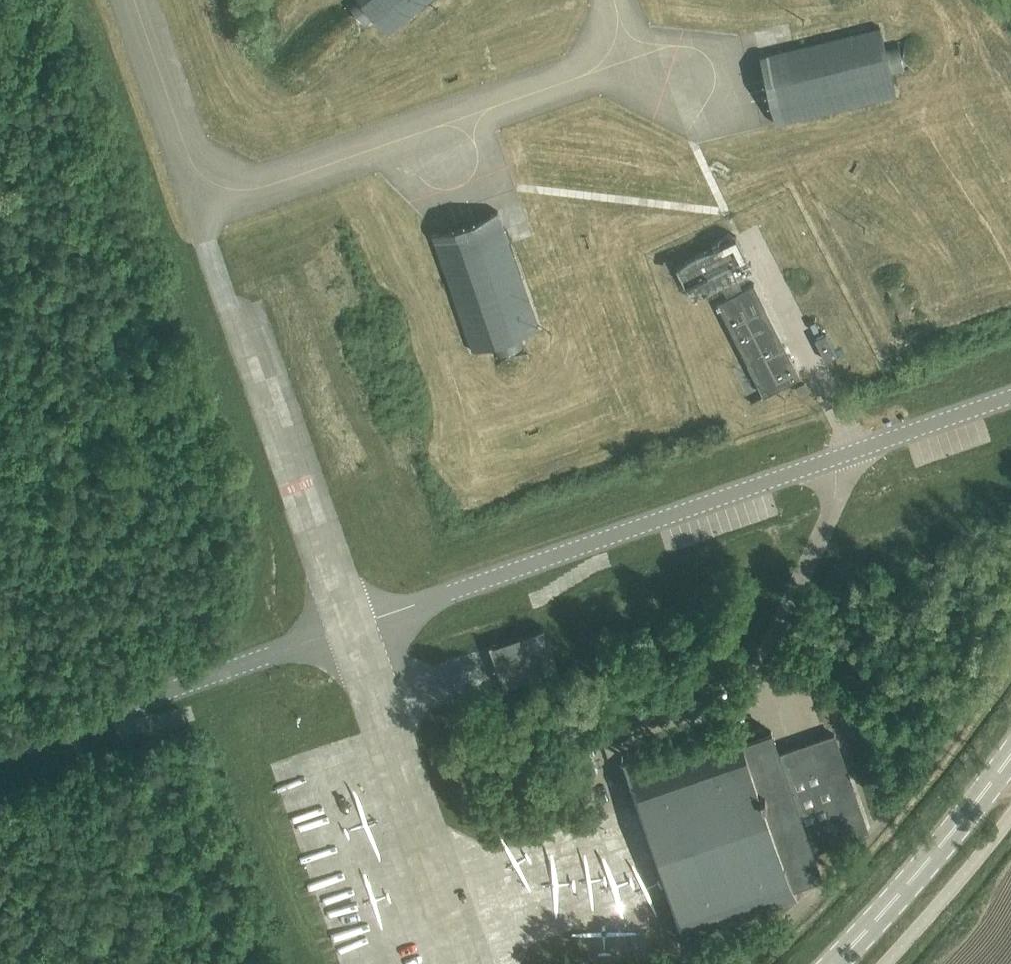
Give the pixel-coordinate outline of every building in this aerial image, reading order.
[(346,3),(366,26),(376,17),(389,33),(428,0),(350,0),(346,3)] [(892,75),(905,72),(898,43),(885,46),(880,26),(760,55),(776,123),(896,95),(892,75)] [(495,357),(523,346),(519,334),(538,327),(498,210),(431,233),(472,350),(491,343),(495,357)] [(676,264),(680,274),(693,299),(722,284),(737,276),(753,269),(736,234),(676,264)] [(800,375),(753,282),(743,288),(737,276),(722,284),(728,295),(717,301),(764,394),(800,375)] [(840,360),(829,338),(818,344),(829,366),(840,360)] [(557,666),(543,626),(493,643),(491,642),(489,643),(504,686),(507,686),(507,684),(557,666)] [(769,730),(757,734),(745,739),(743,739),(739,726),(726,730),(723,723),(720,724),(722,731),(713,734),(710,727),(707,728),(709,736),(708,736),(699,739),(697,732),(693,733),(696,740),(686,744),(684,736),(680,738),(682,745),(673,748),(670,741),(667,742),(669,749),(660,753),(657,746),(653,747),(656,754),(646,757),(644,750),(640,751),(643,759),(633,762),(631,755),(627,756),(690,940),(694,939),(692,931),(701,928),(704,935),(707,934),(705,927),(714,923),(717,931),(721,929),(718,922),(728,919),(730,926),(734,925),(731,918),(741,914),(743,922),(747,920),(745,913),(754,910),(757,917),(760,916),(758,908),(767,905),(770,912),(774,911),(771,904),(781,901),(783,908),(787,906),(784,899),(797,895),(785,859),(868,830),(834,733),(779,752),(772,730),(769,730)]
